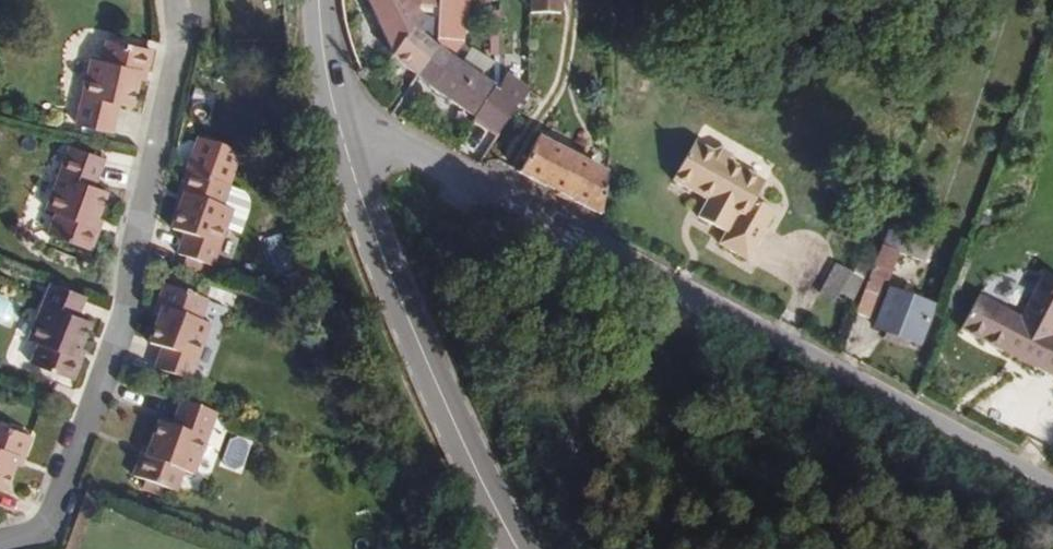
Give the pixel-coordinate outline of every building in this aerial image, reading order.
[(393,55),(416,10),(410,0),(367,0),(393,55)] [(438,9),(438,10),(463,11),(464,0),(439,0),(438,9)] [(560,0),(530,0),(530,14),(560,14),(560,0)] [(416,10),(393,55),(417,76),(436,48),(436,47),(413,26),(421,14),(416,10)] [(438,10),(437,22),(436,47),(436,48),(447,57),(460,42),(463,11),(438,10)] [(437,22),(432,19),(421,14),(413,26),(436,47),(437,22)] [(436,48),(417,76),(498,132),(528,83),(506,71),(493,86),(447,57),(436,48)] [(147,62),(103,52),(99,73),(86,70),(74,126),(110,134),(114,113),(128,116),(136,82),(142,84),(144,80),(147,62)] [(519,173),(601,215),(606,174),(537,138),(519,173)] [(748,260),(774,213),(754,202),(765,181),(734,164),(732,155),(720,149),(713,152),(694,142),(673,181),(708,200),(698,217),(726,233),(719,244),(748,260)] [(49,203),(60,208),(52,227),(94,242),(102,223),(97,221),(111,185),(98,180),(105,160),(70,147),(49,203)] [(169,232),(182,236),(182,237),(175,256),(209,269),(229,214),(219,211),(227,190),(185,174),(177,195),(182,197),(169,232)] [(899,204),(892,220),(904,224),(910,209),(899,204)] [(904,224),(892,220),(891,219),(882,245),(898,252),(923,262),(929,246),(903,235),(907,226),(904,224)] [(872,318),(898,252),(882,245),(856,312),(872,318)] [(819,294),(849,306),(861,277),(831,265),(819,294)] [(981,293),(963,326),(1005,350),(1008,345),(1021,352),(1018,357),(1035,366),(1035,365),(1052,375),(1052,277),(1044,272),(1021,315),(981,293)] [(26,337),(37,341),(28,362),(71,377),(79,357),(73,354),(86,320),(73,315),(81,295),(46,283),(26,337)] [(160,348),(152,368),(188,381),(209,328),(197,324),(204,303),(162,288),(154,308),(159,309),(147,343),(160,348)] [(919,344),(933,307),(890,290),(875,328),(919,344)] [(1008,345),(1005,350),(1018,357),(1021,352),(1008,345)] [(140,451),(133,468),(176,484),(183,466),(194,470),(215,414),(181,402),(173,421),(160,416),(145,452),(140,451)] [(2,484),(15,450),(20,452),(28,432),(0,422),(0,483),(2,484)]
